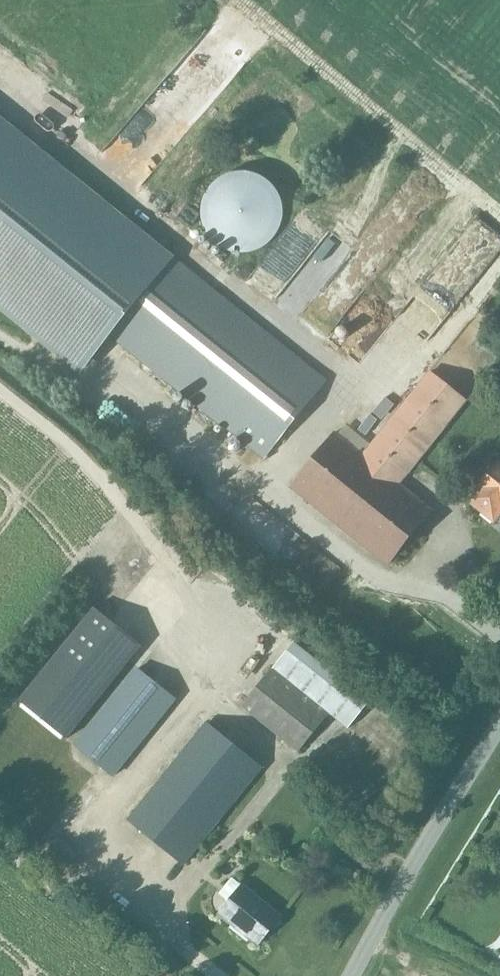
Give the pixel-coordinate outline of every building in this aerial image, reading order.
[(162,270),(0,141),(0,292),(89,362),(110,336),(162,270)] [(199,227),(203,211),(191,208),(187,224),(199,227)] [(287,222),(286,215),(240,225),(239,224),(223,227),(225,237),(228,237),(231,250),(234,249),(237,264),(304,249),(297,220),(287,222)] [(334,300),(357,274),(352,269),(359,260),(347,249),(316,284),(334,300)] [(414,323),(456,360),(485,327),(471,315),(499,283),(499,272),(478,252),(414,323)] [(130,340),(214,426),(271,434),(274,437),(286,439),(293,432),(279,430),(274,425),(278,398),(283,392),(276,385),(261,383),(248,370),(251,351),(249,353),(254,319),(218,282),(194,305),(175,302),(172,299),(130,340)] [(420,497),(487,407),(448,378),(391,453),(363,432),(355,437),(328,473),(332,479),(311,493),(309,495),(318,508),(409,576),(441,554),(433,542),(412,526),(401,509),(420,497)] [(499,461),(477,490),(481,493),(472,504),(494,522),(499,514),(499,462),(499,461)] [(142,646),(95,608),(19,701),(66,739),(142,646)] [(348,729),(369,703),(294,643),(273,669),(329,714),(348,729)] [(113,777),(176,699),(139,669),(76,747),(113,777)] [(329,714),(273,669),(242,707),(298,752),(329,714)] [(184,865),(262,768),(207,724),(128,820),(184,865)] [(258,945),(281,917),(243,886),(220,914),(258,945)]
